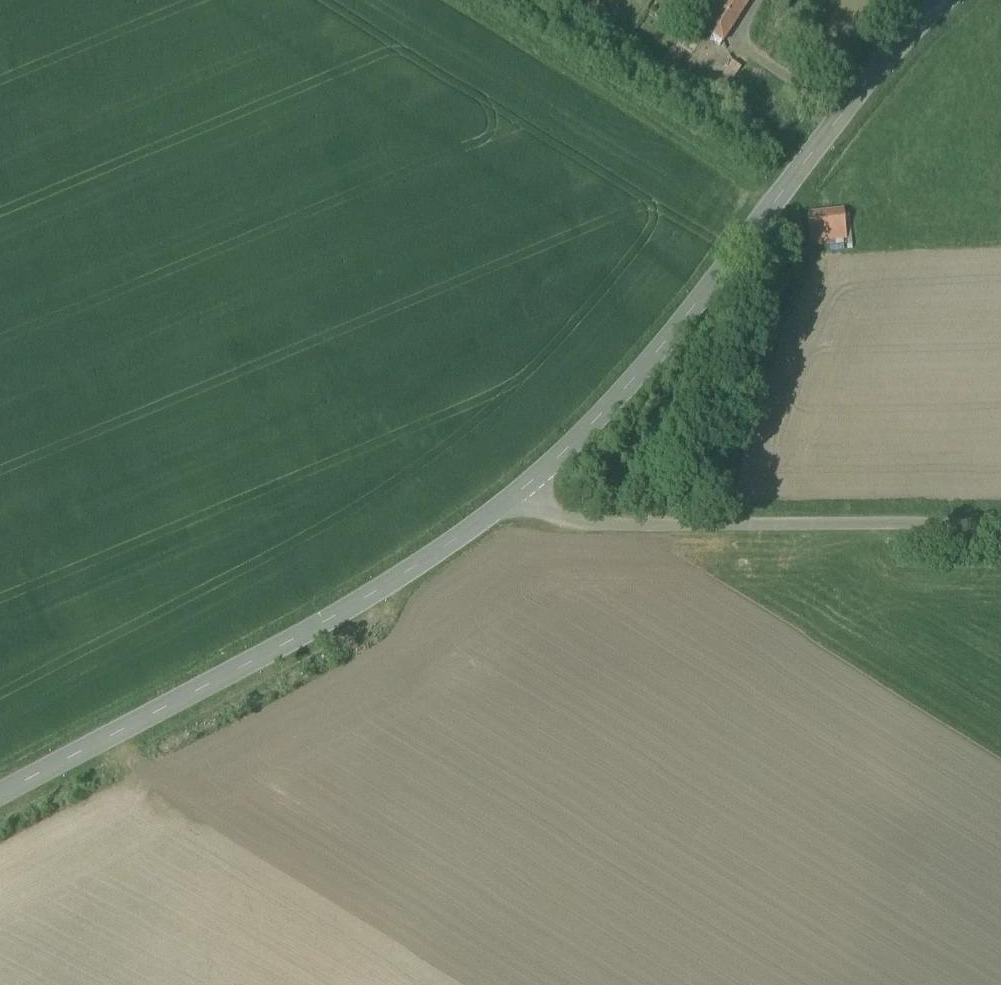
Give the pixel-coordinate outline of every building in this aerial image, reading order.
[(746,0),(729,0),(708,34),(723,43),(749,2),(746,0)] [(843,214),(808,218),(811,245),(846,241),(843,214)]
